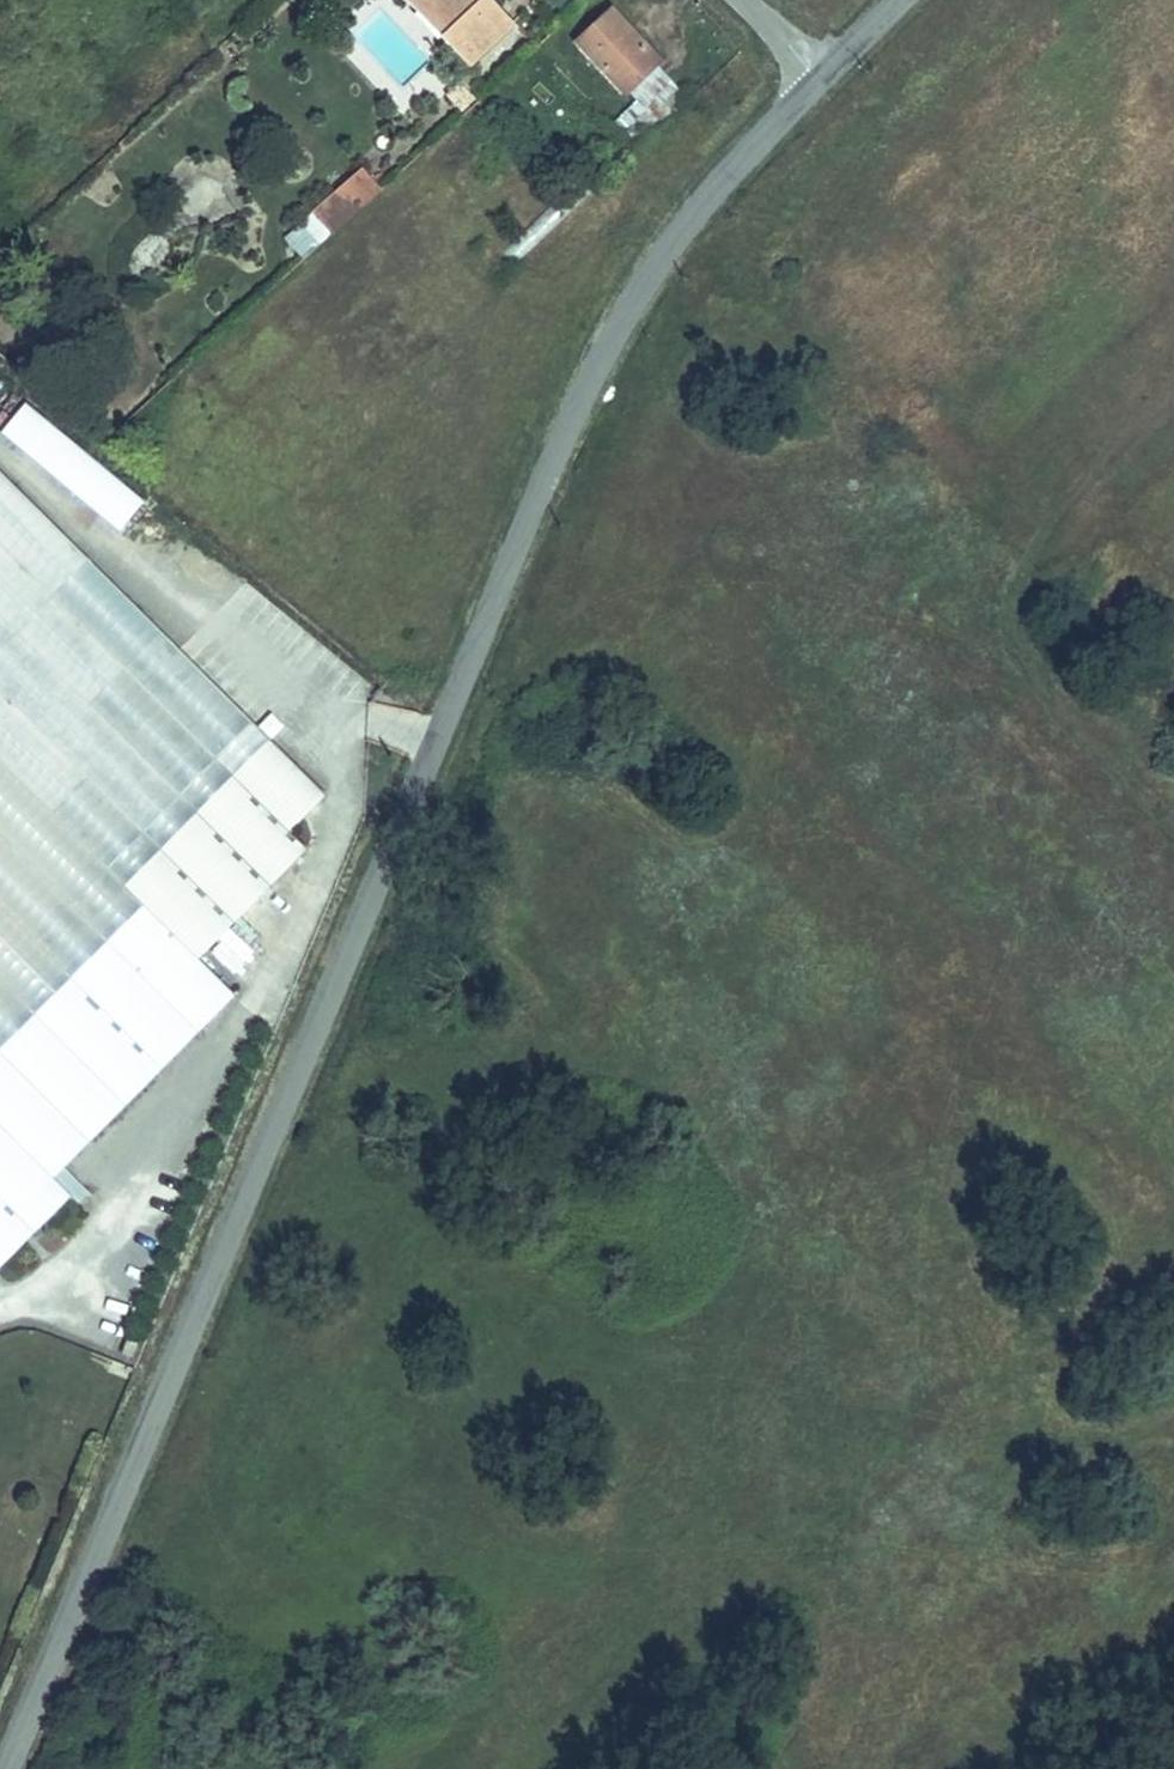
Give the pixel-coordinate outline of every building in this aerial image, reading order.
[(464,65),(511,21),(492,0),(472,0),(472,1),(471,0),(416,0),(442,28),(435,34),(464,65)] [(659,67),(611,14),(576,46),(624,99),(659,67)] [(325,239),(355,211),(380,189),(353,160),(298,210),(325,239)] [(143,502),(22,401),(0,427),(0,437),(117,533),(143,502)] [(61,1186),(45,1170),(231,989),(193,951),(293,854),(272,833),(314,792),(0,473),(0,1246),(61,1186)]
